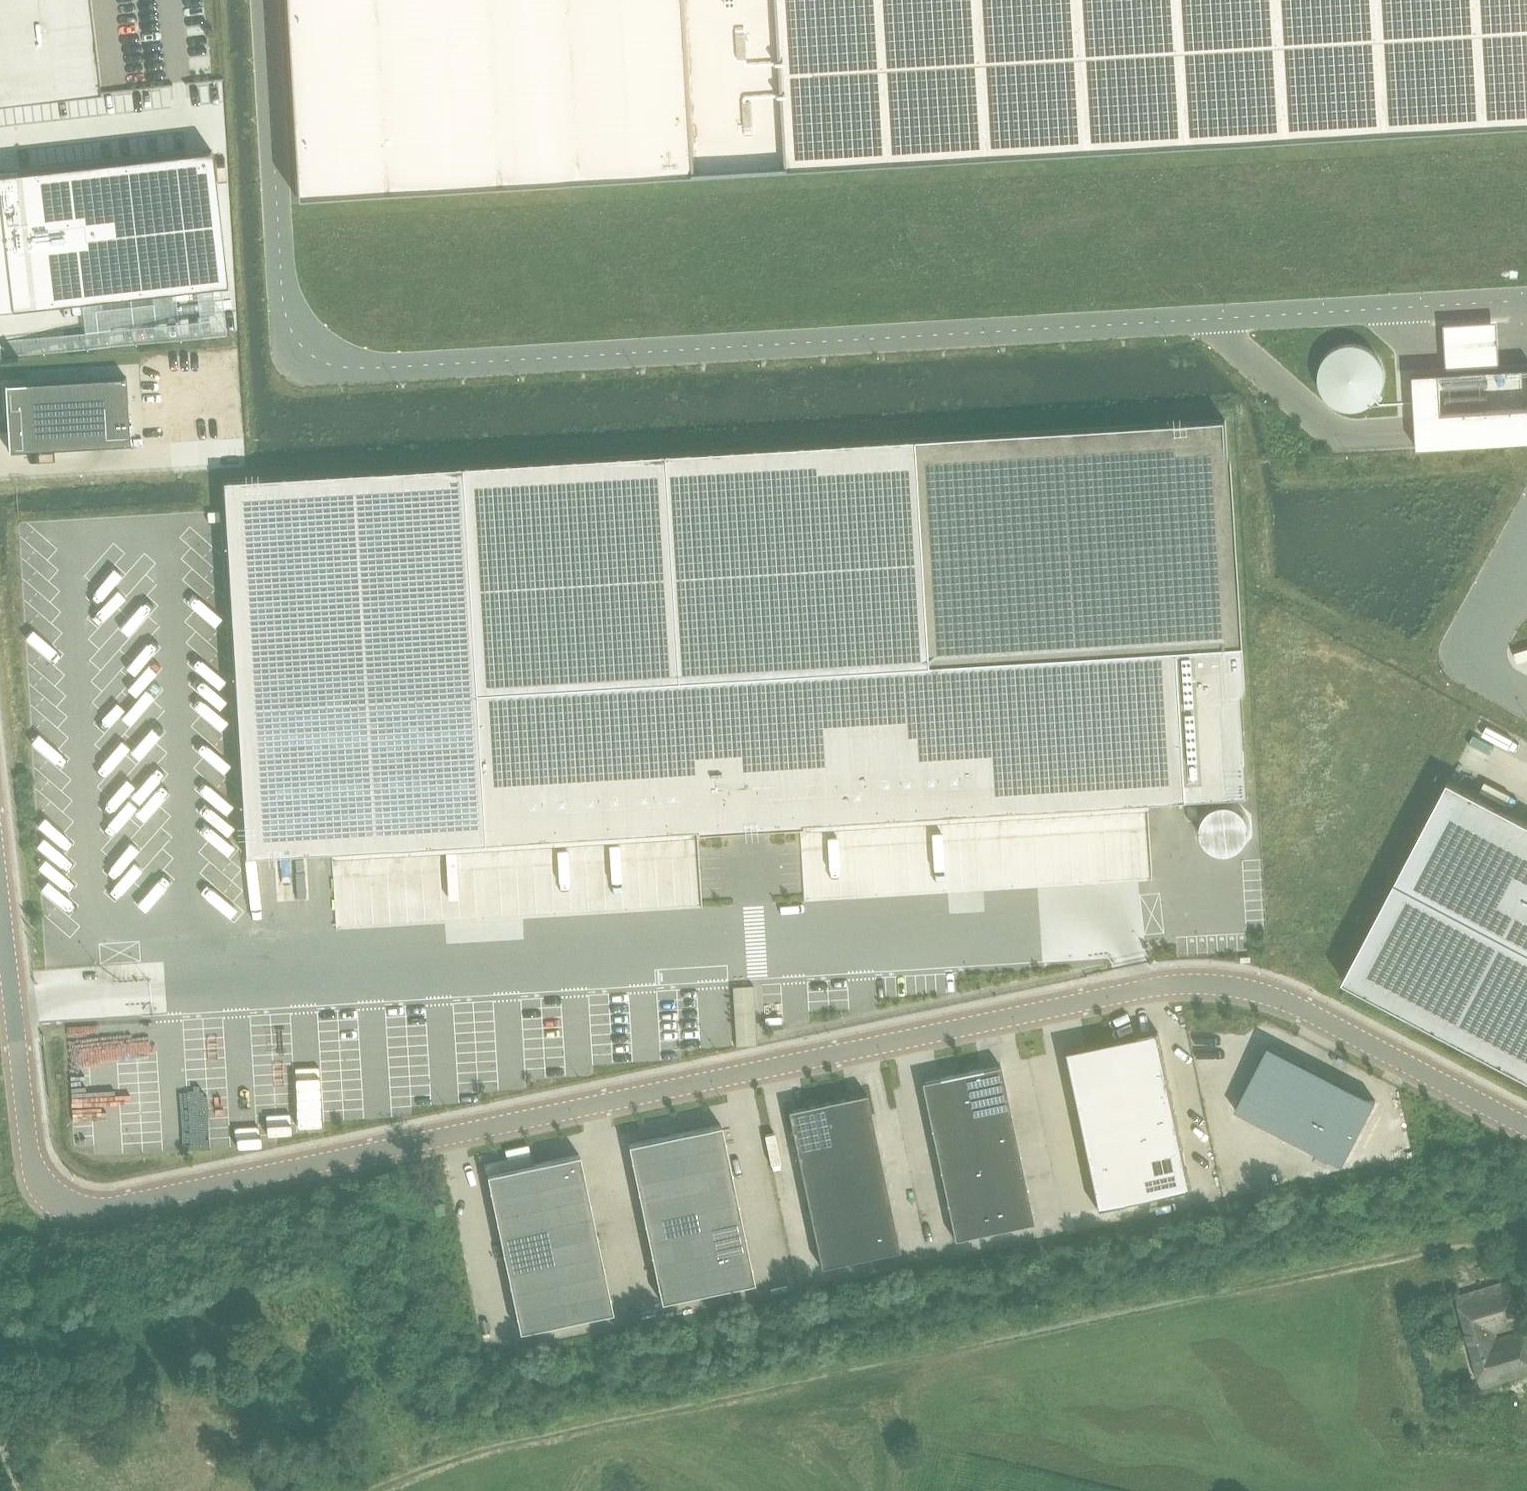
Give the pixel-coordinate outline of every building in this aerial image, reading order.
[(101,92),(90,0),(0,0),(0,104),(101,92)] [(298,195),(1526,123),(1526,0),(287,0),(298,195)] [(211,150),(0,174),(0,201),(4,240),(0,241),(0,310),(227,284),(211,150)] [(124,379),(3,386),(7,453),(127,445),(124,379)] [(1206,420),(202,481),(225,856),(1228,796),(1206,420)] [(1448,780),(1343,979),(1526,1077),(1526,822),(1448,780)] [(1128,1120),(1175,1110),(1158,1032),(1111,1041),(1128,1120)] [(1128,1120),(1111,1041),(1064,1051),(1081,1130),(1128,1120)] [(1269,1045),(1236,1109),(1342,1164),(1375,1101),(1269,1045)] [(961,1073),(971,1120),(1010,1112),(1000,1065),(961,1073)] [(961,1073),(923,1081),(932,1128),(971,1120),(961,1073)] [(866,1093),(827,1101),(835,1140),(874,1132),(866,1093)] [(827,1101),(787,1109),(796,1148),(835,1140),(827,1101)] [(1191,1188),(1175,1110),(1128,1120),(1144,1198),(1191,1188)] [(1010,1112),(971,1120),(975,1139),(1014,1131),(1010,1112)] [(971,1120),(932,1128),(936,1147),(975,1139),(971,1120)] [(1144,1198),(1128,1120),(1081,1130),(1097,1208),(1144,1198)] [(721,1124),(674,1133),(681,1165),(728,1155),(721,1124)] [(1014,1131),(975,1139),(979,1159),(1018,1151),(1014,1131)] [(874,1132),(835,1140),(839,1159),(879,1151),(874,1132)] [(674,1133),(627,1143),(634,1175),(681,1165),(674,1133)] [(975,1139),(936,1147),(940,1167),(979,1159),(975,1139)] [(835,1140),(796,1148),(801,1168),(839,1159),(835,1140)] [(879,1151),(839,1159),(843,1179),(882,1171),(879,1151)] [(1018,1151),(979,1159),(983,1178),(1022,1170),(1018,1151)] [(580,1153),(533,1163),(540,1195),(587,1185),(580,1153)] [(728,1155),(681,1165),(688,1197),(735,1187),(728,1155)] [(839,1159),(801,1168),(804,1187),(843,1179),(839,1159)] [(979,1159),(940,1167),(944,1186),(983,1178),(979,1159)] [(533,1163),(486,1173),(493,1205),(540,1195),(533,1163)] [(681,1165),(634,1175),(641,1207),(688,1197),(681,1165)] [(1022,1170),(983,1178),(986,1194),(1025,1186),(1022,1170)] [(882,1171),(843,1179),(847,1195),(886,1187),(882,1171)] [(983,1178),(944,1186),(947,1202),(986,1194),(983,1178)] [(843,1179),(804,1187),(808,1203),(847,1195),(843,1179)] [(587,1185),(540,1195),(546,1227),(593,1217),(587,1185)] [(1025,1186),(986,1194),(989,1209),(1028,1201),(1025,1186)] [(735,1187),(688,1197),(694,1229),(741,1219),(735,1187)] [(886,1187),(847,1195),(850,1211),(889,1202),(886,1187)] [(986,1194),(947,1202),(950,1217),(989,1209),(986,1194)] [(540,1195),(493,1205),(499,1237),(546,1227),(540,1195)] [(847,1195),(808,1203),(811,1219),(850,1211),(847,1195)] [(688,1197),(641,1207),(647,1239),(694,1229),(688,1197)] [(1028,1201),(989,1209),(993,1229),(1032,1221),(1028,1201)] [(889,1202),(850,1211),(853,1226),(892,1218),(889,1202)] [(989,1209),(950,1217),(954,1236),(993,1229),(989,1209)] [(850,1211),(811,1219),(814,1235),(853,1226),(850,1211)] [(593,1217),(546,1227),(553,1258),(600,1249),(593,1217)] [(892,1218),(853,1226),(856,1242),(896,1234),(892,1218)] [(741,1219),(694,1229),(701,1260),(748,1250),(741,1219)] [(853,1226),(814,1235),(817,1250),(856,1242),(853,1226)] [(546,1227),(499,1237),(506,1268),(553,1258),(546,1227)] [(694,1229),(647,1239),(654,1270),(701,1260),(694,1229)] [(896,1234),(856,1242),(860,1258),(899,1249),(896,1234)] [(856,1242),(817,1250),(821,1266),(860,1258),(856,1242)] [(600,1249),(553,1258),(560,1290),(607,1280),(600,1249)] [(701,1260),(708,1292),(755,1282),(748,1250),(701,1260)] [(553,1258),(506,1268),(513,1300),(560,1290),(553,1258)] [(654,1270),(661,1302),(708,1292),(701,1260),(654,1270)] [(560,1290),(566,1322),(613,1312),(607,1280),(560,1290)] [(1520,1325),(1508,1282),(1455,1297),(1481,1388),(1526,1373),(1526,1352),(1521,1331),(1496,1338),(1494,1332),(1520,1325)] [(513,1300),(519,1332),(566,1322),(560,1290),(513,1300)]
